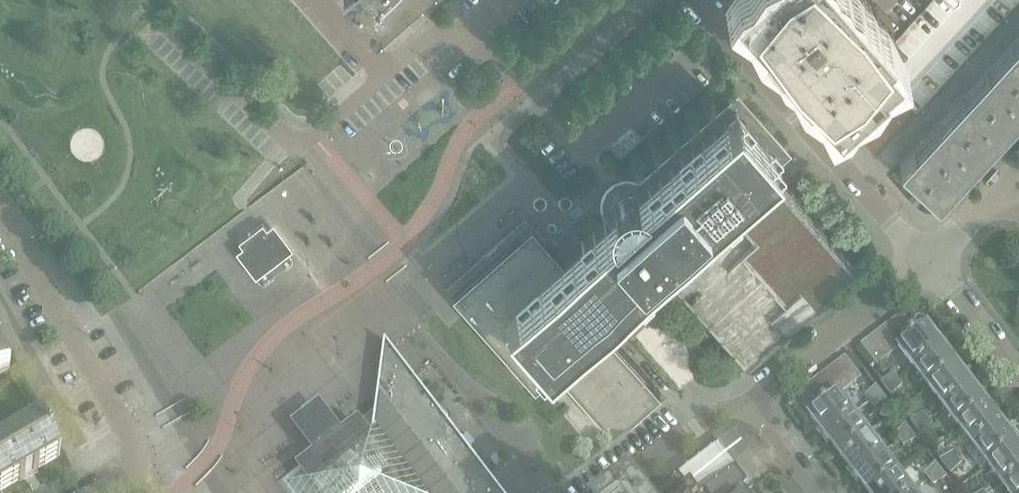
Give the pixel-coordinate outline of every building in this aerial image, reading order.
[(377,21),(380,18),(381,19),(402,0),(359,0),(377,21)] [(739,2),(754,19),(758,16),(771,31),(767,34),(783,52),(787,48),(800,63),(796,67),(803,75),(811,84),(815,81),(828,96),(824,99),(840,117),(844,113),(850,120),(876,92),(873,89),(877,85),(863,69),(879,55),(882,59),(900,43),(896,39),(897,39),(882,23),(887,19),(887,18),(891,15),(882,6),(878,0),(872,0),(871,1),(871,0),(741,0),(739,2)] [(1018,0),(930,0),(896,38),(868,68),(884,83),(916,112),(1018,0)] [(926,188),(933,195),(998,125),(1018,102),(1018,34),(899,164),(926,188)] [(577,249),(564,260),(547,242),(546,243),(531,224),(453,292),(469,311),(469,312),(534,386),(555,367),(612,432),(659,391),(593,315),(604,306),(603,305),(614,295),(688,230),(781,148),(741,102),(633,198),(632,197),(630,196),(629,196),(628,196),(627,196),(625,196),(624,197),(623,198),(622,198),(621,200),(621,201),(620,202),(620,203),(620,204),(621,206),(621,207),(606,220),(581,243),(582,244),(577,249)] [(860,132),(877,116),(870,108),(852,123),(860,132)] [(855,265),(790,191),(778,177),(691,253),(684,245),(673,255),(679,263),(668,273),(746,361),(855,265)] [(245,251),(247,254),(248,253),(257,265),(278,249),(280,247),(271,236),(272,235),(269,232),(262,223),(260,225),(238,241),(245,251)] [(917,334),(902,314),(891,322),(907,342),(917,334)] [(882,329),(896,349),(897,349),(898,348),(907,342),(891,322),(882,329)] [(913,368),(943,346),(927,326),(917,334),(907,342),(898,348),(913,368)] [(872,337),(887,357),(897,350),(897,349),(896,349),(882,329),(872,337)] [(887,357),(872,337),(861,345),(875,363),(877,365),(887,357)] [(276,480),(286,492),(502,492),(487,474),(412,375),(386,341),(386,340),(387,340),(387,339),(386,339),(386,338),(385,338),(384,338),(384,339),(384,340),(384,341),(385,341),(379,386),(377,403),(341,430),(339,432),(351,448),(326,467),(314,451),(312,452),(312,453),(296,465),(276,480)] [(875,363),(861,345),(855,349),(870,367),(875,363)] [(928,387),(958,365),(943,346),(913,368),(928,387)] [(9,369),(0,353),(0,375),(9,369)] [(835,365),(851,385),(861,377),(846,357),(835,365)] [(851,385),(835,365),(825,372),(841,392),(841,393),(851,385)] [(958,365),(928,387),(943,407),(972,385),(958,365)] [(841,392),(825,372),(815,380),(831,400),(837,395),(841,392)] [(886,389),(898,380),(894,374),(881,382),(886,389)] [(805,388),(820,408),(831,400),(815,380),(805,388)] [(898,380),(886,389),(891,396),(902,385),(898,380)] [(870,402),(881,393),(876,385),(865,396),(870,402)] [(958,426),(987,404),(972,385),(943,407),(958,426)] [(881,393),(870,402),(874,407),(887,399),(881,393)] [(825,436),(852,415),(837,395),(831,400),(820,408),(810,415),(825,436)] [(987,404),(958,426),(973,446),(1002,424),(987,404)] [(916,428),(928,419),(924,413),(911,421),(916,428)] [(840,455),(867,434),(852,415),(825,436),(840,455)] [(928,419),(916,428),(922,435),(932,424),(928,419)] [(59,457),(38,422),(0,444),(0,492),(59,457)] [(988,466),(1017,443),(1002,424),(973,446),(988,466)] [(899,441),(911,432),(906,425),(895,435),(899,441)] [(911,432),(899,441),(904,446),(917,439),(911,432)] [(867,434),(840,455),(855,475),(882,454),(867,434)] [(988,466),(1003,485),(1018,472),(1018,446),(1017,443),(988,466)] [(946,466),(958,457),(954,452),(941,460),(946,466)] [(897,473),(882,454),(855,475),(869,492),(871,492),(897,473)] [(958,457),(946,466),(952,474),(962,463),(958,457)] [(647,492),(759,492),(755,487),(754,487),(747,478),(735,462),(734,463),(696,492),(693,488),(692,488),(686,480),(685,479),(679,470),(678,470),(647,492)] [(929,479),(941,470),(936,463),(925,474),(929,479)] [(941,470),(929,479),(934,485),(947,477),(941,470)] [(1003,485),(1009,492),(1018,492),(1018,472),(1003,485)] [(871,492),(912,492),(897,473),(871,492)]
